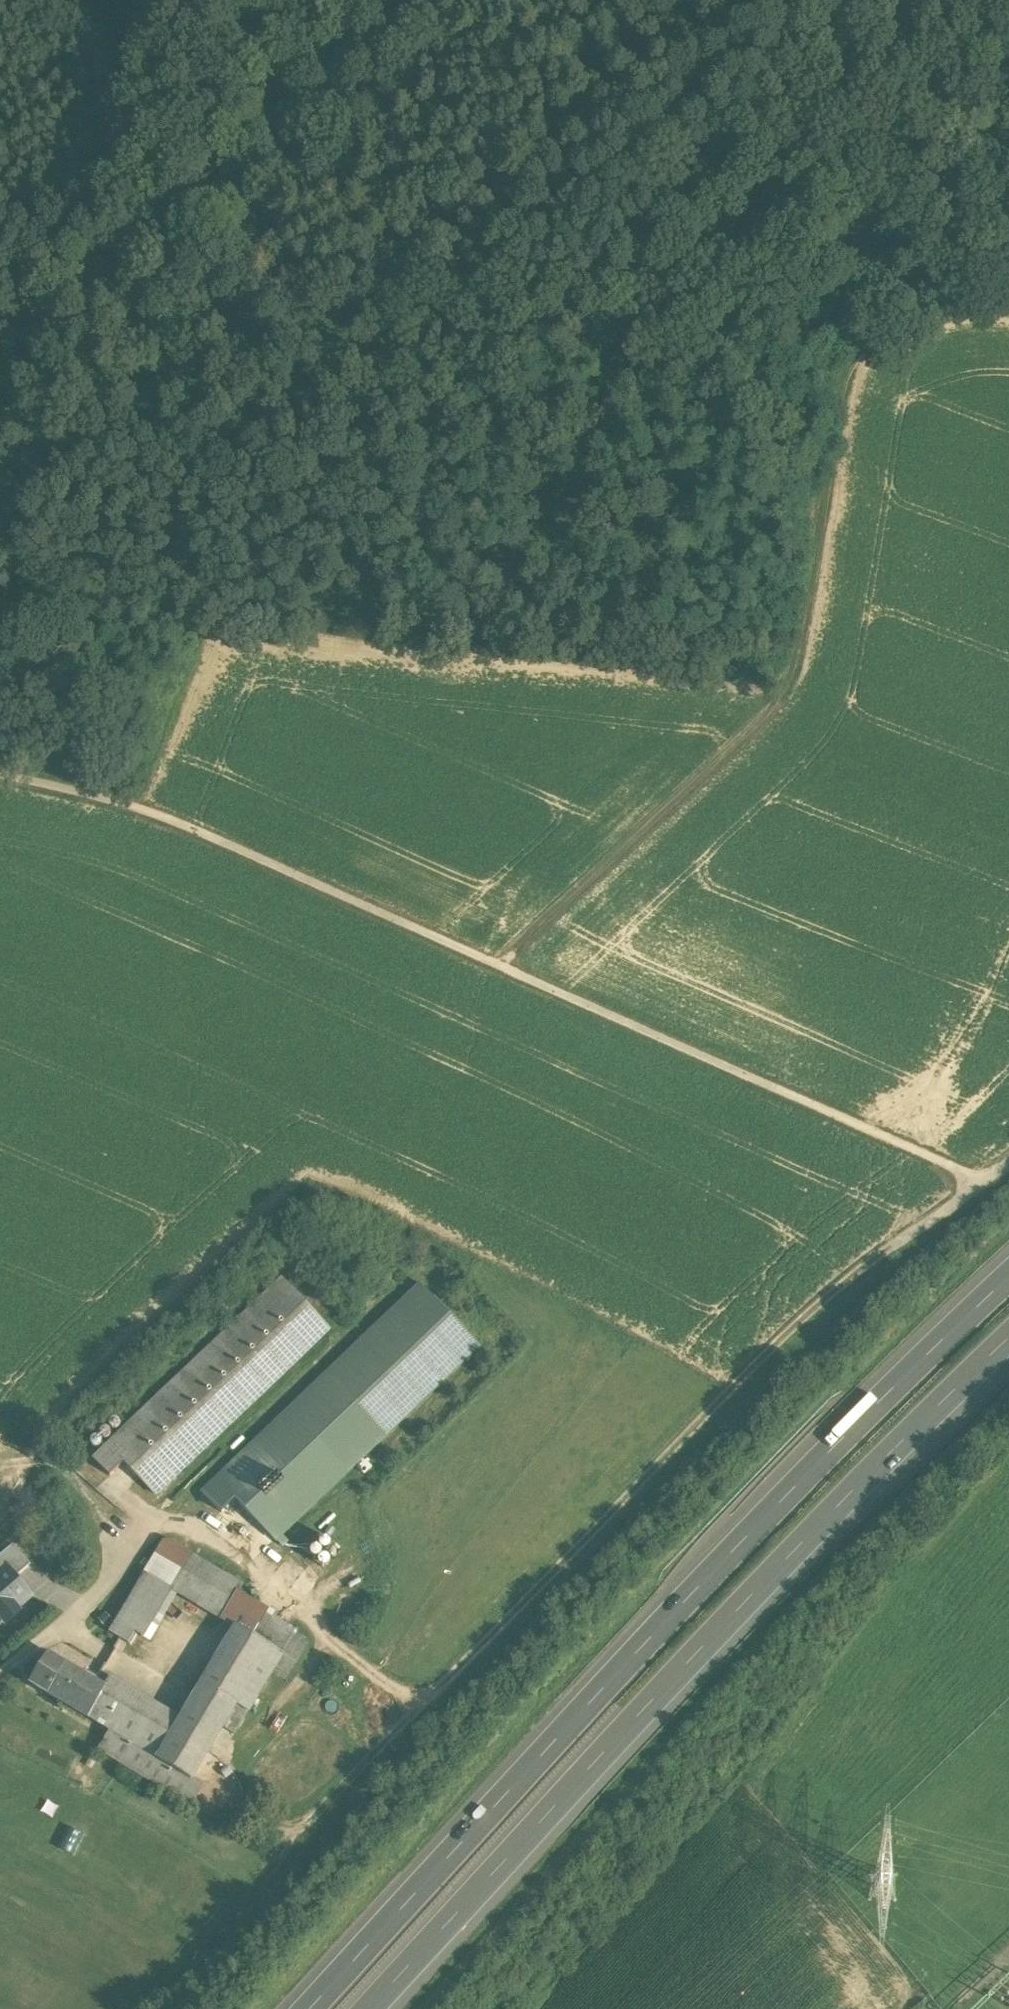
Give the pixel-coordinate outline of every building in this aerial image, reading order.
[(483,1344),(417,1276),(199,1488),(221,1510),(235,1496),(280,1542),(483,1344)] [(283,1278),(94,1460),(109,1477),(123,1463),(154,1495),(329,1326),(283,1278)] [(37,1602),(19,1574),(31,1567),(15,1543),(0,1553),(0,1626),(37,1602)] [(180,1570),(156,1556),(142,1580),(166,1594),(169,1589),(215,1616),(236,1581),(221,1572),(211,1590),(179,1572),(180,1570)] [(142,1580),(117,1622),(134,1633),(141,1637),(166,1594),(142,1580)] [(134,1633),(117,1622),(111,1634),(128,1644),(134,1633)] [(177,1727),(106,1685),(105,1687),(106,1688),(89,1716),(137,1745),(125,1765),(190,1805),(203,1785),(191,1778),(222,1726),(234,1734),(282,1653),(237,1626),(177,1727)] [(48,1654),(31,1685),(47,1694),(64,1664),(48,1654)] [(105,1687),(64,1664),(47,1694),(88,1718),(89,1716),(106,1688),(105,1687)]
